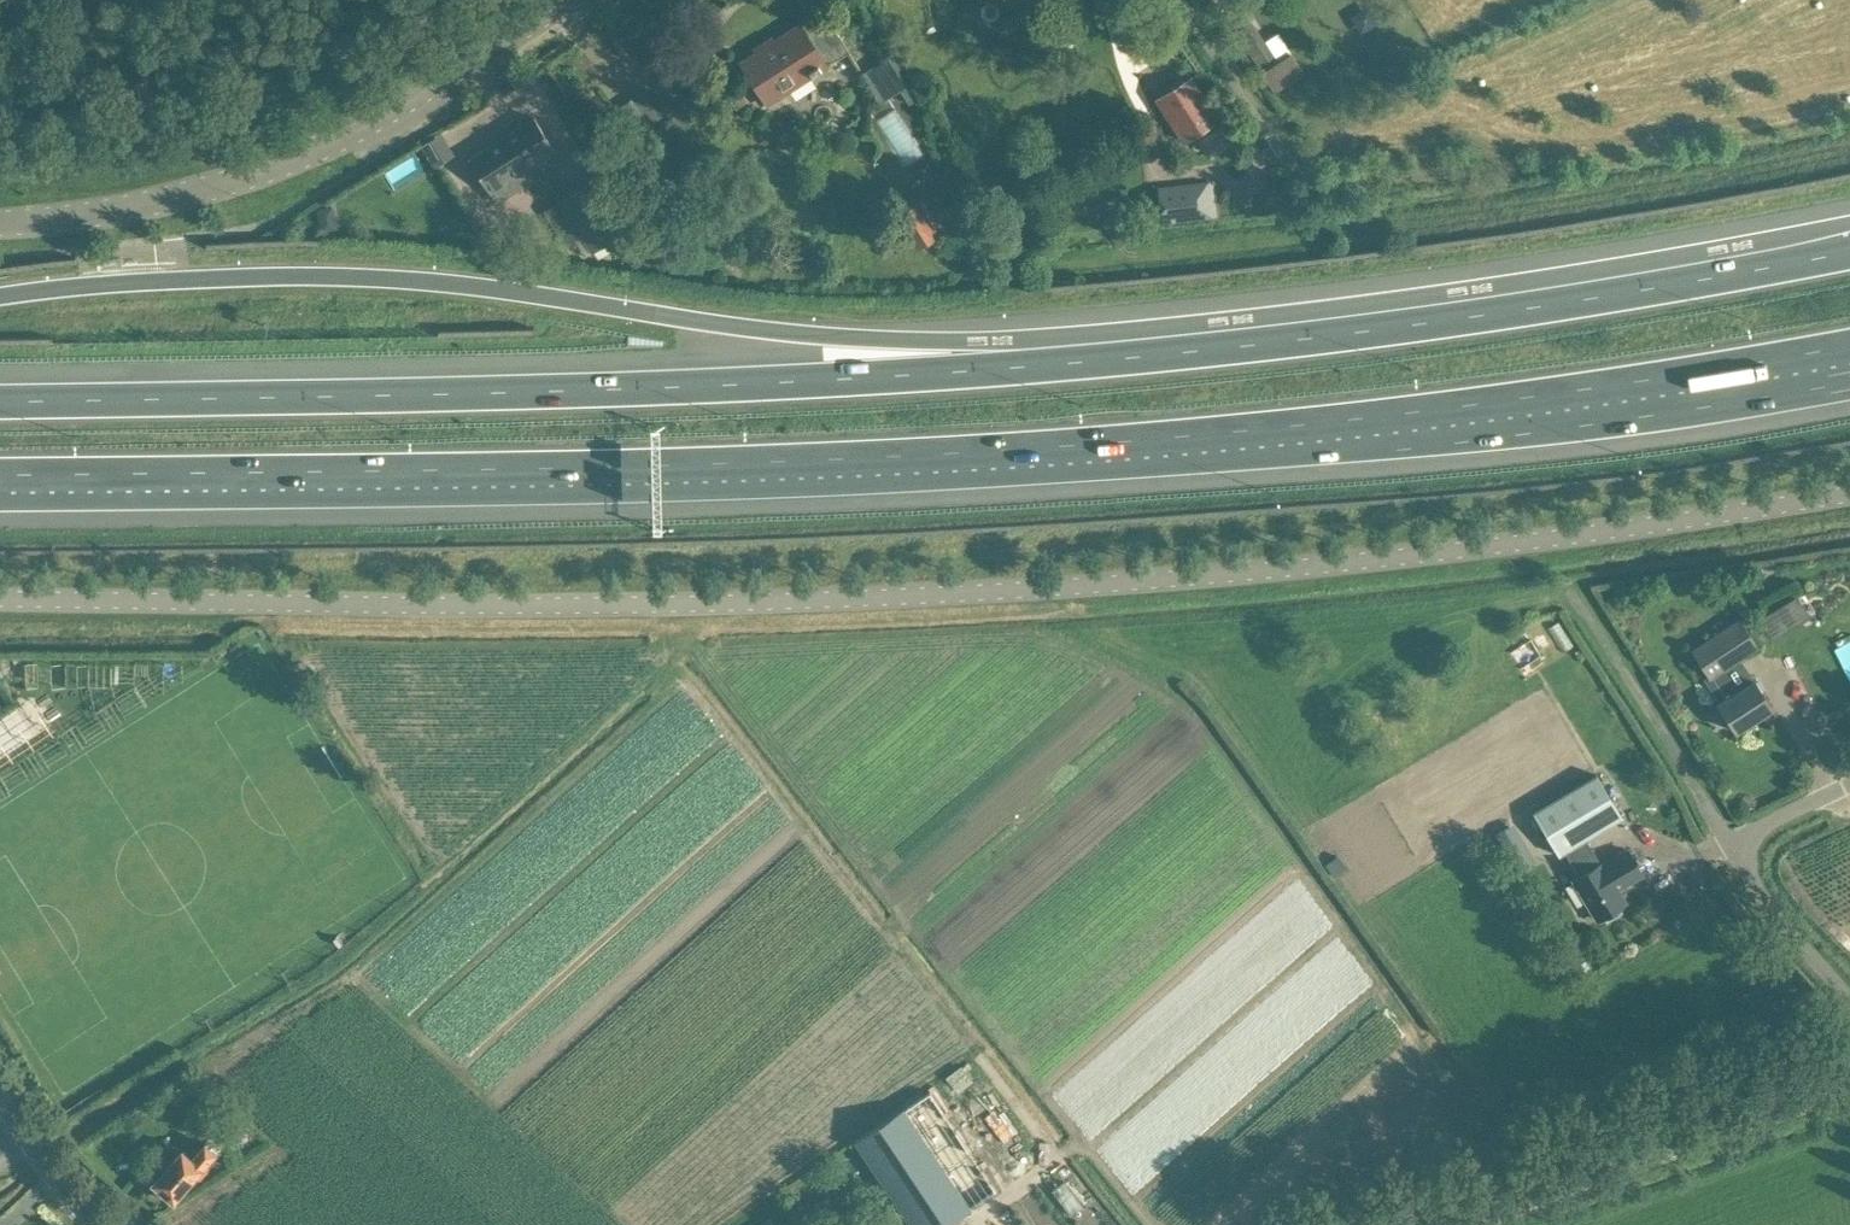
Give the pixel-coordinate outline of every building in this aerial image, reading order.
[(823,10),(739,63),(765,104),(849,51),(823,10)] [(1235,32),(1275,91),(1303,72),(1290,53),(1276,62),(1250,22),(1235,32)] [(891,54),(861,73),(880,103),(910,84),(891,54)] [(1216,118),(1191,78),(1157,99),(1182,139),(1216,118)] [(645,90),(630,99),(649,128),(663,119),(645,90)] [(634,137),(649,128),(630,99),(616,109),(634,137)] [(560,158),(534,117),(468,158),(494,199),(560,158)] [(1231,142),(1222,128),(1201,141),(1210,156),(1231,142)] [(424,144),(437,165),(455,154),(442,133),(424,144)] [(1215,179),(1159,185),(1163,219),(1218,213),(1215,179)] [(919,200),(898,214),(918,245),(940,232),(919,200)] [(1809,603),(1783,618),(1792,634),(1818,619),(1809,603)] [(1573,647),(1555,620),(1541,629),(1558,656),(1573,647)] [(1736,731),(1772,707),(1754,679),(1742,687),(1728,665),(1757,646),(1740,620),(1692,651),(1709,677),(1711,676),(1725,697),(1717,702),(1736,731)] [(1596,774),(1533,812),(1558,854),(1564,851),(1579,875),(1573,879),(1597,919),(1604,915),(1607,919),(1621,911),(1618,906),(1625,902),(1616,888),(1642,873),(1627,849),(1602,865),(1601,862),(1599,864),(1584,839),(1622,816),(1596,774)] [(1765,1076),(1746,1082),(1750,1096),(1770,1089),(1765,1076)] [(902,1108),(854,1140),(912,1224),(945,1224),(970,1208),(902,1108)] [(175,1202),(234,1134),(221,1122),(191,1155),(181,1147),(151,1182),(175,1202)]
